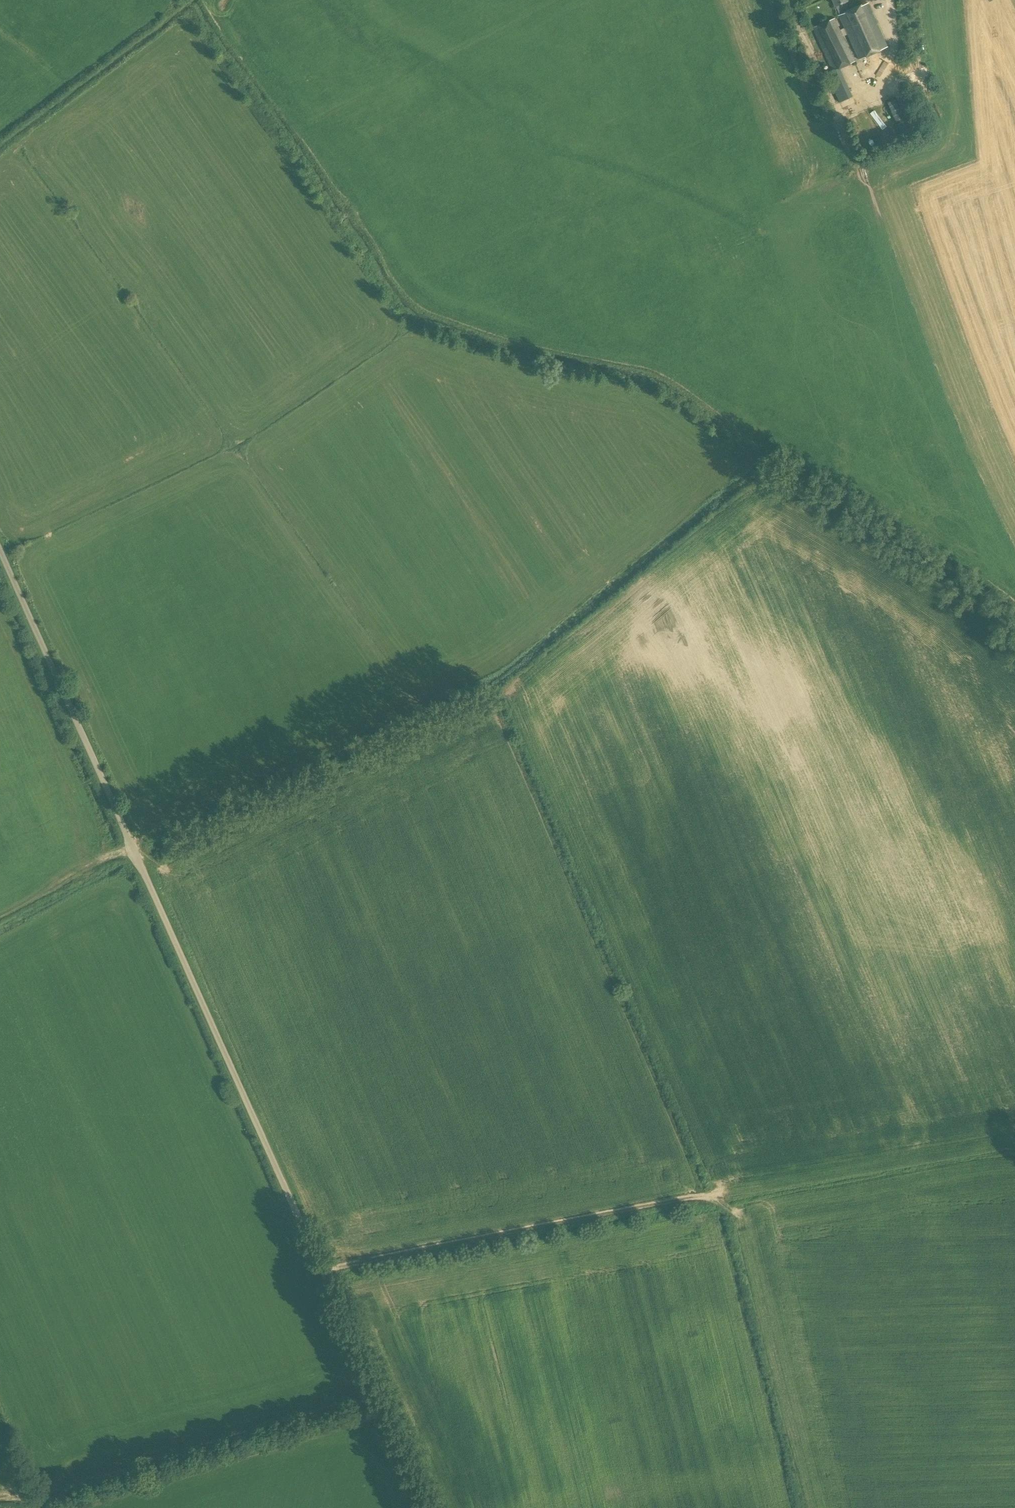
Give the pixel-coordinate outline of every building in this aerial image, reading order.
[(849,11),(845,2),(848,1),(848,0),(833,0),(836,6),(837,6),(840,14),(841,16),(849,12),(849,11)] [(841,16),(840,14),(839,15),(845,28),(841,30),(835,18),(813,28),(832,71),(827,74),(839,102),(853,96),(840,68),(855,61),(854,58),(858,57),(859,59),(888,46),(869,3),(849,11),(849,12),(841,16)] [(903,119),(907,127),(915,123),(911,114),(903,119)]
